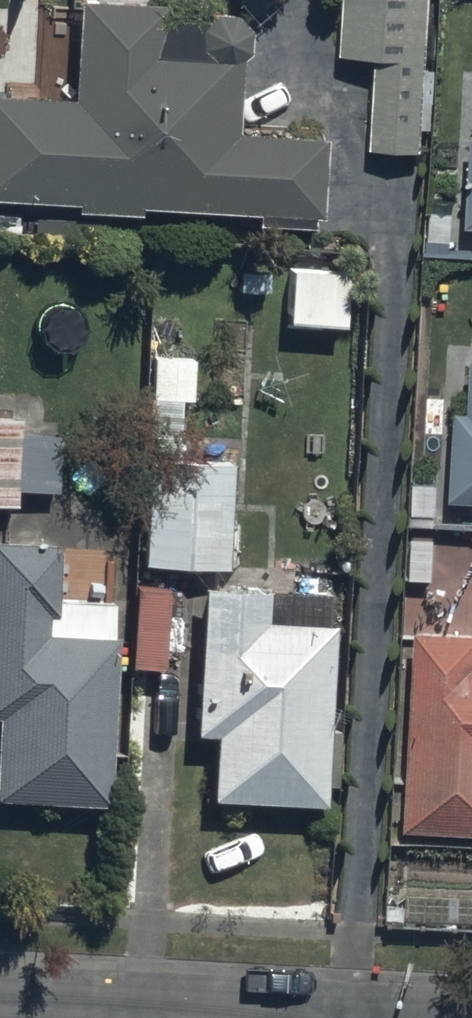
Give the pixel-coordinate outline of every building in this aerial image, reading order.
[(71,192),(70,204),(134,206),(134,197),(249,200),(248,217),(309,219),(309,210),(316,210),(318,128),(229,126),(231,53),(233,52),(234,50),(236,49),(237,47),(239,45),(240,43),(241,41),(242,39),(242,37),(243,35),(243,33),(243,31),(243,28),(243,26),(242,24),(242,22),(241,20),(240,18),(238,16),(237,14),(235,12),(234,11),(232,10),(230,8),(228,7),(226,7),(224,6),(222,6),(219,5),(217,5),(215,5),(213,6),(211,6),(208,7),(206,8),(204,9),(203,10),(201,11),(200,12),(159,12),(159,0),(74,0),(72,96),(0,95),(0,190),(71,192)] [(425,0),(339,0),(337,45),(371,47),(366,140),(418,143),(425,0)] [(467,129),(464,217),(471,217),(471,129),(467,129)] [(469,352),(467,404),(451,403),(448,493),(471,494),(471,352),(469,352)] [(191,355),(149,354),(146,449),(174,450),(176,398),(190,399),(191,355)] [(0,406),(0,502),(11,502),(11,485),(55,487),(57,431),(14,429),(15,407),(0,406)] [(142,454),(138,558),(225,561),(230,457),(142,454)] [(0,536),(0,791),(106,795),(111,630),(105,630),(106,596),(50,594),(52,538),(0,536)] [(163,581),(131,579),(126,661),(158,663),(163,581)] [(262,582),(197,579),(190,726),(210,727),(207,791),(320,795),(327,618),(260,615),(262,582)] [(411,620),(401,825),(471,828),(471,623),(411,620)]
